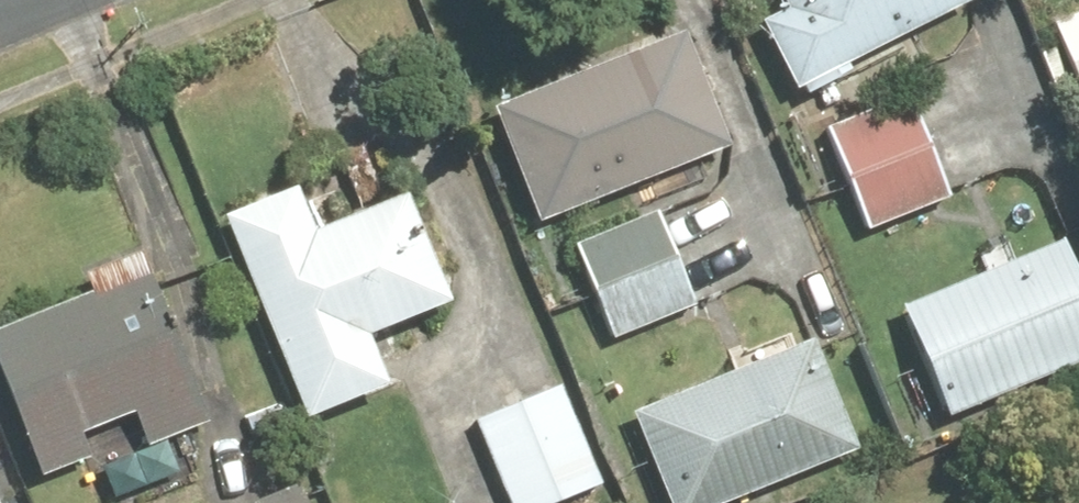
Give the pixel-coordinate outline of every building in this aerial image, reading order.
[(799,84),(984,0),(785,0),(764,9),(799,84)] [(1056,13),(1078,68),(1078,4),(1056,13)] [(703,21),(495,99),(541,221),(750,142),(703,21)] [(826,121),(867,228),(966,191),(926,83),(826,121)] [(318,171),(231,204),(312,416),(404,381),(382,324),(470,291),(429,182),(336,217),(318,171)] [(578,229),(616,330),(708,295),(670,195),(578,229)] [(954,416),(1078,369),(1078,230),(908,294),(954,416)] [(0,312),(0,339),(50,470),(227,404),(168,249),(0,312)] [(636,398),(676,502),(733,502),(871,451),(824,327),(636,398)] [(482,410),(517,502),(570,502),(615,486),(573,376),(482,410)] [(0,469),(0,502),(13,502),(0,469)] [(245,502),(323,502),(313,477),(245,502)]
